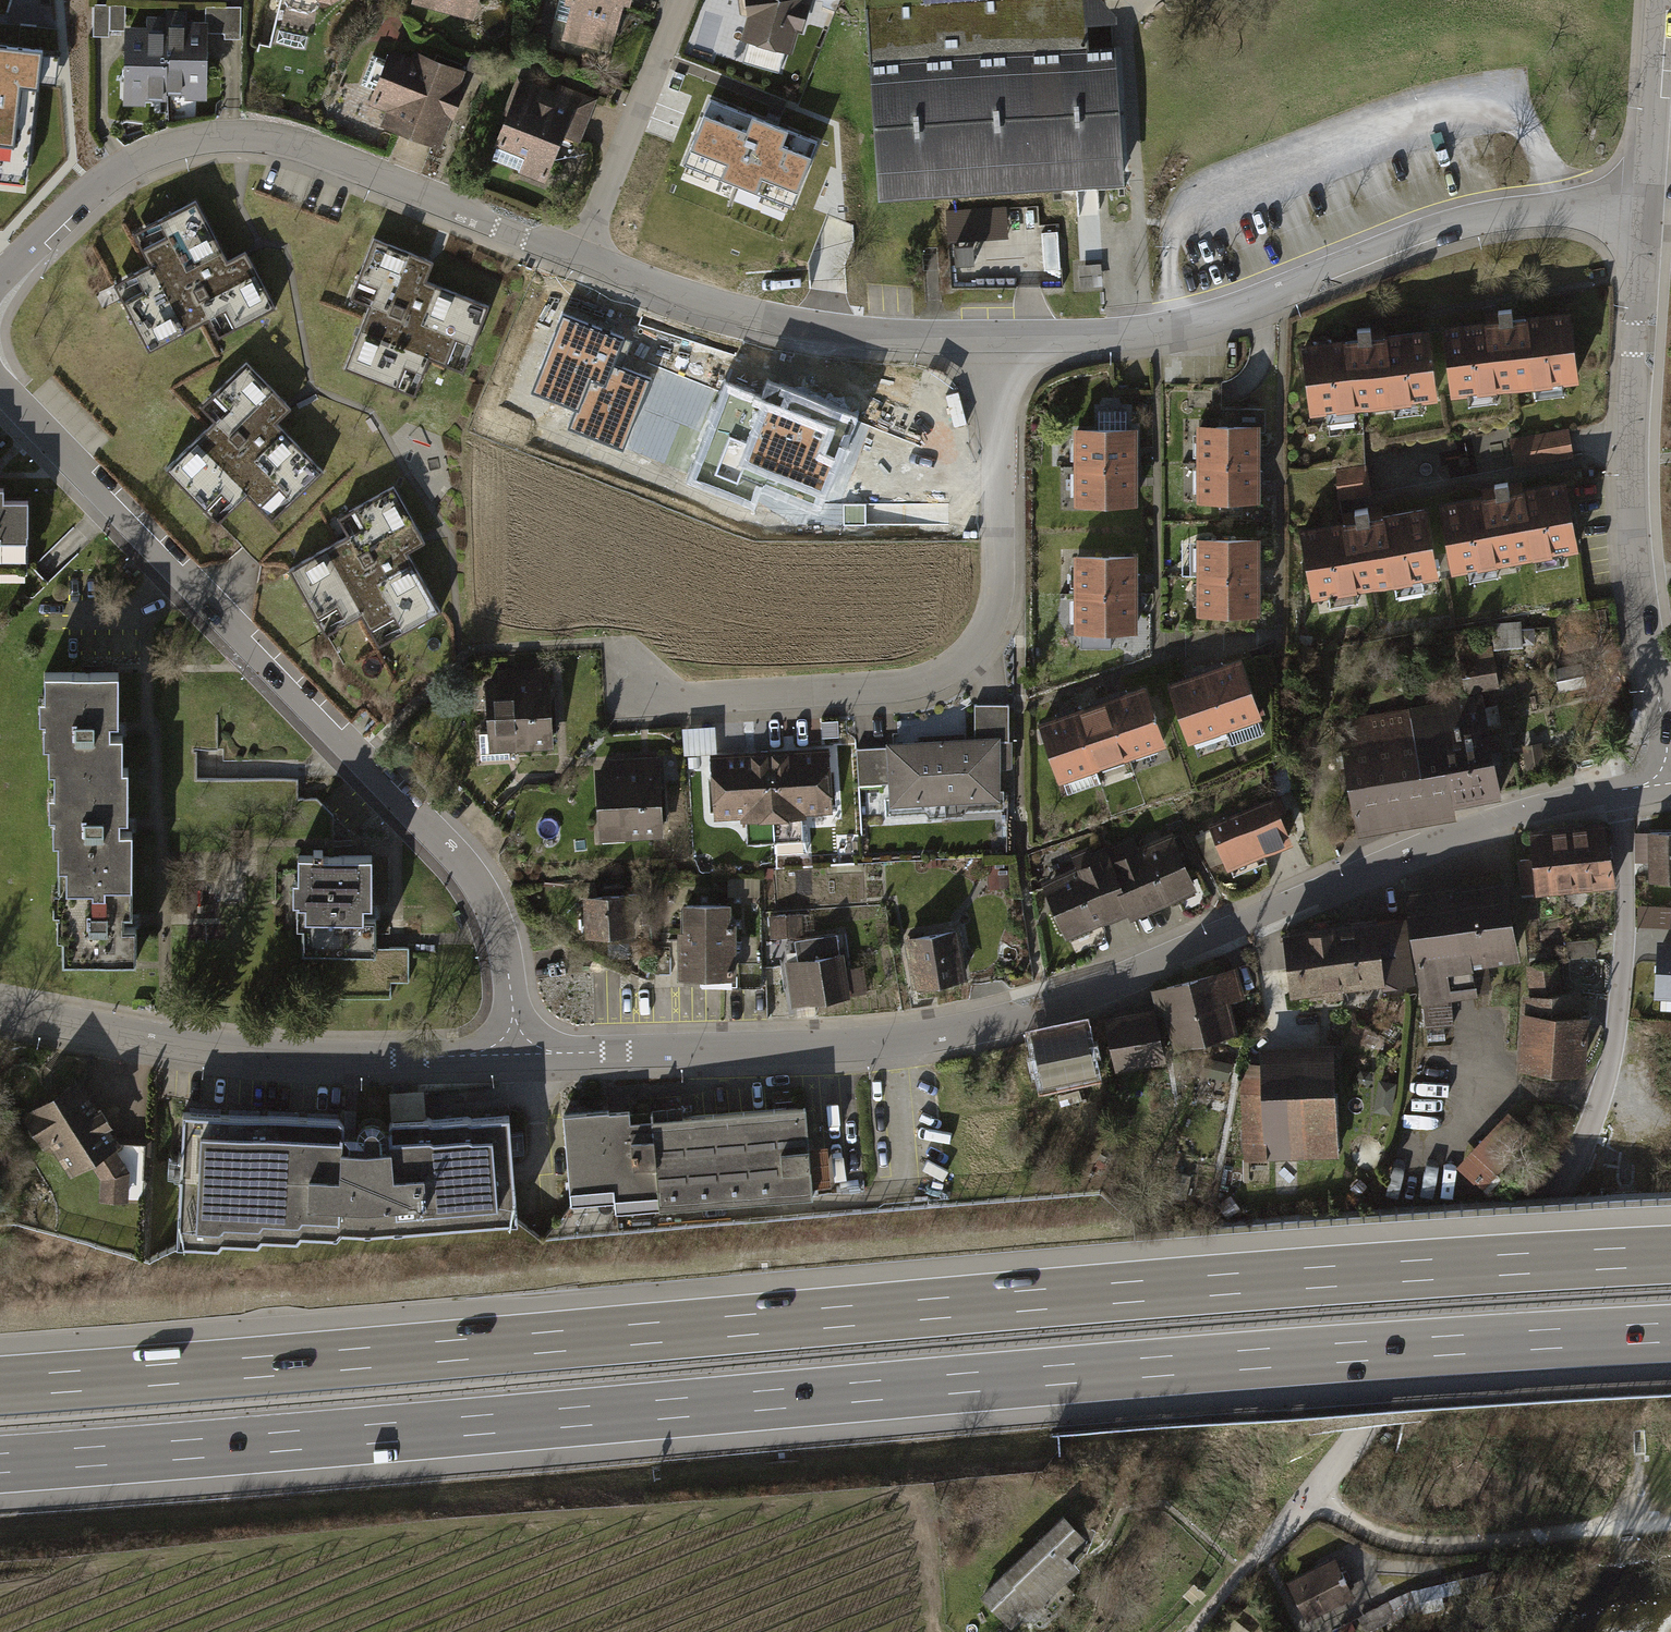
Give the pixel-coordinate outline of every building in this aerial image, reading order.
[(289,7),(309,12),(318,7),(320,0),(284,0),(289,7)] [(614,30),(618,14),(621,0),(559,0),(554,18),(569,22),(566,34),(604,44),(608,28),(614,30)] [(741,14),(754,17),(747,38),(787,50),(794,26),(800,28),(808,0),(739,0),(741,14)] [(822,6),(835,10),(840,0),(823,0),(822,6)] [(1122,173),(1115,56),(1115,47),(1088,48),(1086,17),(1095,17),(1094,0),(1085,1),(1085,0),(1007,0),(865,9),(877,190),(1122,173)] [(165,33),(128,32),(128,47),(127,65),(123,69),(123,75),(127,79),(127,95),(165,96),(166,26),(165,33)] [(205,27),(166,26),(165,96),(166,96),(166,89),(203,90),(204,61),(208,58),(208,52),(204,48),(205,27)] [(0,48),(0,182),(28,186),(40,84),(58,86),(62,55),(0,48)] [(394,129),(402,132),(433,144),(462,71),(418,54),(415,61),(413,62),(391,54),(388,60),(373,54),(361,84),(376,90),(374,97),(402,108),(394,129)] [(562,134),(577,140),(579,134),(592,101),(559,88),(554,102),(522,89),(512,116),(509,115),(497,144),(498,144),(492,160),(522,172),(526,162),(547,170),(562,134)] [(818,140),(710,97),(689,153),(794,199),(818,140)] [(199,199),(146,226),(156,248),(144,253),(150,265),(133,274),(141,289),(122,299),(149,350),(203,324),(221,315),(229,332),(274,310),(245,251),(227,260),(199,199)] [(1005,208),(949,211),(950,238),(1006,235),(1005,208)] [(1063,281),(1064,230),(1037,229),(1035,281),(1063,281)] [(489,305),(426,280),(434,261),(428,258),(374,237),(355,285),(375,292),(345,367),(399,388),(407,368),(423,375),(430,357),(441,362),(446,349),(469,357),(489,305)] [(985,240),(957,241),(958,262),(986,261),(985,240)] [(1500,322),(1445,329),(1453,393),(1575,378),(1567,314),(1512,320),(1511,309),(1498,310),(1500,322)] [(624,333),(561,311),(533,389),(574,403),(565,428),(624,449),(651,375),(614,362),(624,333)] [(1359,340),(1304,347),(1312,412),(1334,409),(1337,457),(1364,454),(1363,405),(1434,397),(1426,331),(1372,338),(1370,327),(1357,328),(1359,340)] [(224,412),(166,468),(206,510),(222,495),(234,507),(247,494),(255,503),(266,493),(282,510),(323,471),(277,423),(292,408),(247,362),(210,397),(224,412)] [(786,406),(727,384),(692,476),(753,499),(761,478),(817,500),(850,414),(791,391),(786,406)] [(1228,423),(1195,424),(1195,502),(1224,502),(1224,516),(1241,516),(1241,502),(1258,502),(1258,482),(1258,441),(1258,431),(1264,431),(1264,408),(1228,409),(1228,423)] [(1099,430),(1077,430),(1077,503),(1134,502),(1134,430),(1126,430),(1126,410),(1098,410),(1099,430)] [(1569,439),(1508,452),(1513,477),(1574,464),(1569,439)] [(1364,472),(1336,477),(1340,502),(1368,497),(1364,472)] [(1497,496),(1442,506),(1454,570),(1575,549),(1564,484),(1510,493),(1508,482),(1495,484),(1497,496)] [(27,539),(27,498),(2,498),(2,485),(0,485),(0,539),(27,539)] [(289,568),(318,619),(336,608),(345,624),(361,615),(367,624),(379,618),(391,640),(441,611),(407,552),(425,542),(393,485),(348,510),(359,529),(289,568)] [(1357,521),(1302,531),(1314,595),(1435,574),(1424,510),(1369,519),(1367,507),(1354,509),(1357,521)] [(1256,538),(1194,539),(1195,616),(1257,616),(1257,600),(1256,556),(1256,538)] [(1134,557),(1077,557),(1077,629),(1134,629),(1134,557)] [(1519,645),(1518,628),(1495,629),(1497,647),(1519,645)] [(1475,648),(1460,651),(1465,688),(1497,683),(1493,657),(1476,659),(1475,648)] [(1240,662),(1171,686),(1190,739),(1259,717),(1240,662)] [(1581,682),(1579,668),(1560,671),(1563,686),(1581,682)] [(118,671),(44,672),(44,697),(52,697),(52,722),(56,722),(56,745),(48,746),(49,769),(122,769),(122,735),(112,735),(112,729),(112,723),(118,723),(118,671)] [(522,683),(488,685),(490,730),(479,731),(480,759),(509,758),(509,744),(550,742),(546,671),(521,672),(522,683)] [(1146,684),(1039,722),(1060,781),(1167,744),(1146,684)] [(1481,692),(1335,718),(1356,835),(1453,818),(1451,805),(1500,797),(1481,692)] [(888,747),(858,748),(860,783),(889,781),(891,814),(926,812),(930,817),(961,815),(966,808),(1005,807),(1005,786),(1001,787),(1000,766),(1013,766),(1012,739),(1009,739),(1008,704),(976,705),(976,737),(888,742),(888,747)] [(841,718),(798,720),(800,743),(843,741),(841,718)] [(718,750),(718,726),(688,726),(688,750),(718,750)] [(837,755),(711,762),(714,824),(840,818),(837,755)] [(128,769),(54,769),(54,793),(61,793),(62,818),(65,818),(65,841),(58,841),(58,865),(132,864),(132,830),(122,830),(122,824),(122,818),(129,818),(128,769)] [(665,775),(598,779),(601,843),(669,840),(665,775)] [(1272,798),(1208,825),(1226,869),(1290,843),(1272,798)] [(1607,823),(1531,833),(1539,897),(1615,887),(1611,855),(1607,823)] [(1075,867),(1043,881),(1067,935),(1128,908),(1132,916),(1200,886),(1176,830),(1139,845),(1134,835),(1094,852),(1091,846),(1070,856),(1075,867)] [(1635,834),(1635,863),(1649,863),(1650,880),(1670,880),(1670,830),(1650,830),(1650,834),(1635,834)] [(372,855),(297,855),(298,881),(305,881),(305,906),(309,906),(309,928),(302,928),(302,953),(375,952),(375,917),(364,917),(364,905),(372,905),(372,855)] [(132,864),(58,865),(58,888),(65,888),(66,914),(69,914),(69,937),(62,937),(62,962),(136,961),(136,926),(126,926),(126,914),(132,914),(132,864)] [(1508,880),(1405,897),(1423,1004),(1494,993),(1489,965),(1521,959),(1508,880)] [(645,900),(585,904),(588,942),(648,938),(645,900)] [(1640,905),(1639,927),(1670,928),(1670,906),(1640,905)] [(743,910),(687,911),(689,982),(745,980),(743,910)] [(1381,920),(1283,932),(1291,996),(1310,994),(1311,999),(1326,997),(1326,999),(1347,996),(1346,988),(1388,983),(1381,920)] [(965,936),(911,942),(917,991),(971,985),(965,936)] [(1660,940),(1656,997),(1670,998),(1670,941),(1660,940)] [(849,959),(791,966),(796,1008),(855,1000),(849,959)] [(1523,1012),(1520,1071),(1589,1076),(1591,1017),(1581,1017),(1579,992),(1564,993),(1559,963),(1528,968),(1529,995),(1525,996),(1523,1012)] [(1236,965),(1152,990),(1170,1051),(1237,1032),(1228,1003),(1246,997),(1236,965)] [(1156,1009),(1106,1018),(1116,1072),(1166,1063),(1156,1009)] [(1063,1027),(1032,1033),(1044,1086),(1098,1074),(1086,1021),(1063,1027)] [(1261,1064),(1243,1065),(1246,1162),(1334,1045),(1260,1049),(1261,1064)] [(1396,1083),(1379,1080),(1374,1111),(1391,1113),(1396,1083)] [(79,1086),(31,1112),(72,1180),(94,1167),(106,1177),(106,1205),(134,1205),(133,1172),(79,1086)] [(1463,1164),(1483,1181),(1529,1128),(1509,1111),(1463,1164)] [(641,1124),(568,1129),(573,1193),(621,1190),(622,1210),(820,1196),(814,1112),(641,1124)] [(373,1124),(192,1117),(181,1247),(523,1220),(513,1118),(373,1124)] [(1064,1515),(980,1596),(1011,1627),(1035,1603),(1041,1608),(1058,1591),(1081,1569),(1068,1556),(1087,1538),(1064,1515)] [(1333,1562),(1292,1583),(1305,1608),(1325,1598),(1328,1603),(1348,1593),(1342,1581),(1346,1580),(1341,1571),(1338,1573),(1333,1562)]
